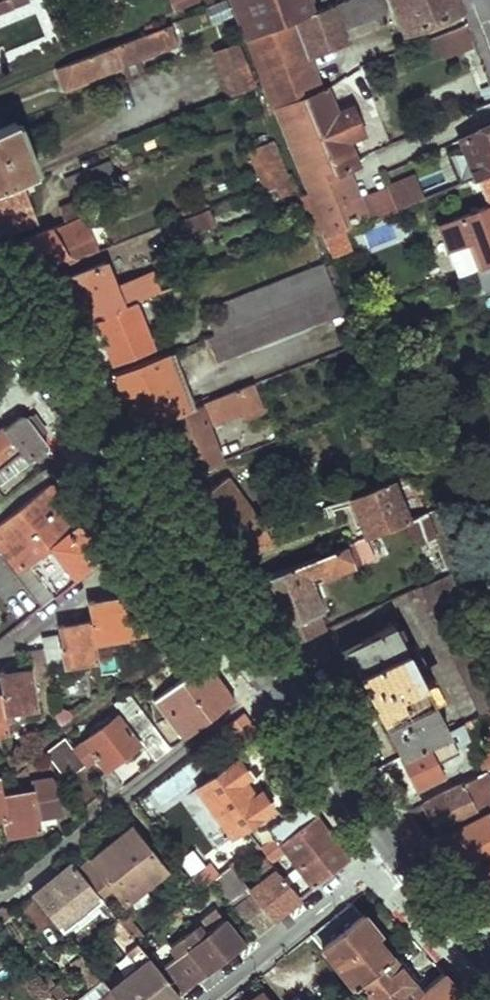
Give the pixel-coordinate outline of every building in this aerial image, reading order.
[(13,7),(10,0),(0,0),(0,11),(13,7)] [(176,10),(199,0),(172,0),(176,10)] [(257,32),(295,17),(312,11),(308,0),(244,0),(257,32)] [(295,17),(310,53),(348,41),(343,29),(392,10),(389,0),(340,0),(312,11),(295,17)] [(407,31),(463,9),(459,0),(395,0),(407,31)] [(224,2),(209,7),(213,21),(229,15),(224,2)] [(257,32),(251,34),(280,107),(279,108),(317,200),(313,201),(306,204),(302,205),(313,233),(320,230),(325,228),(331,226),(333,225),(336,232),(336,235),(398,210),(387,186),(357,198),(346,170),(359,165),(348,141),(364,134),(352,106),(337,113),(327,89),(318,93),(304,59),(310,53),(295,17),(257,32)] [(475,38),(468,22),(440,34),(446,50),(475,38)] [(169,23),(55,68),(63,88),(121,66),(117,57),(137,49),(174,35),(169,23)] [(206,46),(231,36),(227,25),(201,34),(206,46)] [(237,40),(213,50),(230,91),(253,81),(237,40)] [(117,57),(121,66),(125,77),(145,70),(137,49),(117,57)] [(36,170),(16,120),(0,126),(0,184),(36,170)] [(465,136),(482,176),(489,173),(489,126),(465,136)] [(277,136),(251,146),(266,183),(293,173),(277,136)] [(90,179),(112,171),(107,159),(85,167),(90,179)] [(68,187),(90,179),(85,167),(63,175),(68,187)] [(36,217),(22,184),(39,179),(36,170),(0,184),(0,231),(36,217)] [(293,173),(266,183),(272,197),(298,186),(293,173)] [(482,176),(489,197),(489,173),(482,176)] [(387,186),(398,210),(425,199),(415,175),(387,186)] [(63,219),(82,211),(96,206),(91,193),(58,206),(63,219)] [(440,223),(461,275),(478,267),(489,262),(489,204),(440,223)] [(207,206),(172,219),(180,239),(217,225),(209,205),(207,206)] [(52,227),(3,245),(20,269),(67,251),(71,259),(101,247),(82,211),(63,219),(50,224),(52,227)] [(331,226),(325,228),(327,235),(336,232),(333,225),(331,226)] [(106,257),(61,275),(79,320),(93,315),(136,299),(162,290),(154,269),(115,284),(106,257)] [(478,267),(486,288),(489,286),(489,262),(478,267)] [(223,313),(211,318),(216,332),(337,286),(330,263),(220,304),(223,313)] [(216,332),(210,334),(219,358),(344,310),(337,286),(216,332)] [(155,344),(136,299),(93,315),(112,361),(155,344)] [(178,392),(131,410),(137,426),(160,418),(197,404),(175,347),(163,352),(178,392)] [(163,352),(115,370),(129,411),(131,410),(178,392),(163,352)] [(160,418),(182,475),(203,468),(188,429),(242,410),(244,416),(259,410),(250,384),(197,404),(160,418)] [(0,464),(0,481),(48,445),(42,437),(28,418),(21,414),(2,428),(19,449),(0,464)] [(19,449),(2,428),(0,430),(0,464),(19,449)] [(226,475),(185,505),(196,519),(216,547),(240,537),(266,528),(268,527),(226,475)] [(391,480),(351,496),(367,536),(405,521),(408,520),(391,480)] [(0,524),(0,543),(22,573),(32,565),(80,525),(50,485),(0,524)] [(80,525),(32,565),(55,596),(99,561),(101,555),(119,542),(106,525),(97,512),(80,525)] [(408,520),(405,521),(412,538),(432,530),(425,513),(408,520)] [(266,528),(240,537),(246,554),(272,545),(266,528)] [(366,537),(344,545),(353,566),(374,557),(366,537)] [(42,607),(55,596),(32,565),(22,573),(0,543),(0,553),(42,607)] [(344,545),(260,577),(278,623),(274,624),(288,643),(303,637),(324,628),(317,611),(322,609),(307,572),(318,568),(323,579),(353,566),(344,545)] [(424,585),(482,712),(489,708),(489,660),(488,657),(484,653),(451,574),(424,585)] [(126,634),(145,631),(140,599),(121,602),(120,594),(87,601),(90,620),(93,640),(126,634)] [(484,600),(476,603),(489,636),(489,614),(484,600)] [(401,617),(347,643),(401,751),(449,728),(408,647),(414,643),(401,617)] [(90,620),(57,625),(58,634),(41,637),(43,646),(47,667),(62,664),(96,659),(93,640),(90,620)] [(0,672),(0,690),(3,710),(37,704),(31,676),(48,673),(47,667),(43,646),(25,650),(28,666),(0,672)] [(205,660),(152,702),(182,740),(234,699),(219,679),(205,660)] [(138,738),(152,727),(126,692),(111,703),(138,738)] [(243,712),(218,732),(231,749),(256,731),(243,712)] [(117,717),(73,750),(84,765),(94,757),(104,771),(138,744),(117,717)] [(449,728),(401,751),(419,787),(455,770),(445,750),(469,737),(462,722),(449,728)] [(152,727),(138,738),(153,758),(167,748),(152,727)] [(63,738),(44,752),(65,780),(84,765),(73,750),(63,738)] [(238,758),(197,788),(232,835),(272,805),(261,790),(256,794),(243,777),(249,773),(238,758)] [(422,800),(436,829),(489,804),(489,793),(487,786),(489,784),(489,770),(488,771),(422,800)] [(0,793),(0,811),(1,814),(4,831),(38,825),(36,815),(60,811),(55,783),(49,778),(29,781),(30,788),(0,793)] [(270,839),(262,845),(266,851),(316,813),(306,800),(269,827),(277,838),(272,841),(270,839)] [(433,838),(447,854),(461,869),(489,855),(489,809),(433,838)] [(266,851),(264,853),(270,861),(282,851),(313,886),(348,858),(332,836),(316,813),(266,851)] [(127,826),(103,846),(110,855),(135,835),(127,826)] [(103,846),(75,869),(98,896),(108,887),(123,901),(162,868),(135,835),(110,855),(103,846)] [(461,869),(485,896),(489,901),(489,855),(461,869)] [(239,858),(230,865),(237,874),(246,867),(247,866),(239,858)] [(209,863),(191,877),(201,890),(211,881),(218,875),(209,863)] [(71,864),(31,894),(59,928),(98,896),(75,869),(71,864)] [(218,875),(211,881),(234,907),(252,892),(237,874),(230,865),(218,875)] [(246,867),(237,874),(252,892),(274,918),(301,896),(277,869),(260,884),(246,867)] [(252,892),(234,907),(256,932),(274,918),(252,892)] [(351,902),(310,934),(352,986),(389,957),(373,936),(378,932),(364,916),(362,917),(351,902)] [(243,942),(216,908),(182,935),(189,944),(174,955),(163,965),(183,990),(243,942)] [(110,990),(118,999),(170,999),(178,993),(116,918),(112,922),(116,926),(114,930),(129,947),(124,950),(138,966),(110,990)] [(189,944),(182,935),(168,947),(174,955),(189,944)] [(81,955),(69,964),(90,989),(102,980),(81,955)] [(352,986),(364,999),(411,999),(419,994),(389,957),(352,986)] [(411,999),(467,999),(460,992),(443,974),(419,994),(411,999)] [(77,999),(98,999),(110,990),(102,980),(90,989),(77,999)] [(110,990),(98,999),(118,999),(110,990)] [(249,999),(269,999),(261,990),(249,999)] [(52,997),(54,999),(72,999),(68,994),(65,997),(59,991),(52,997)]
